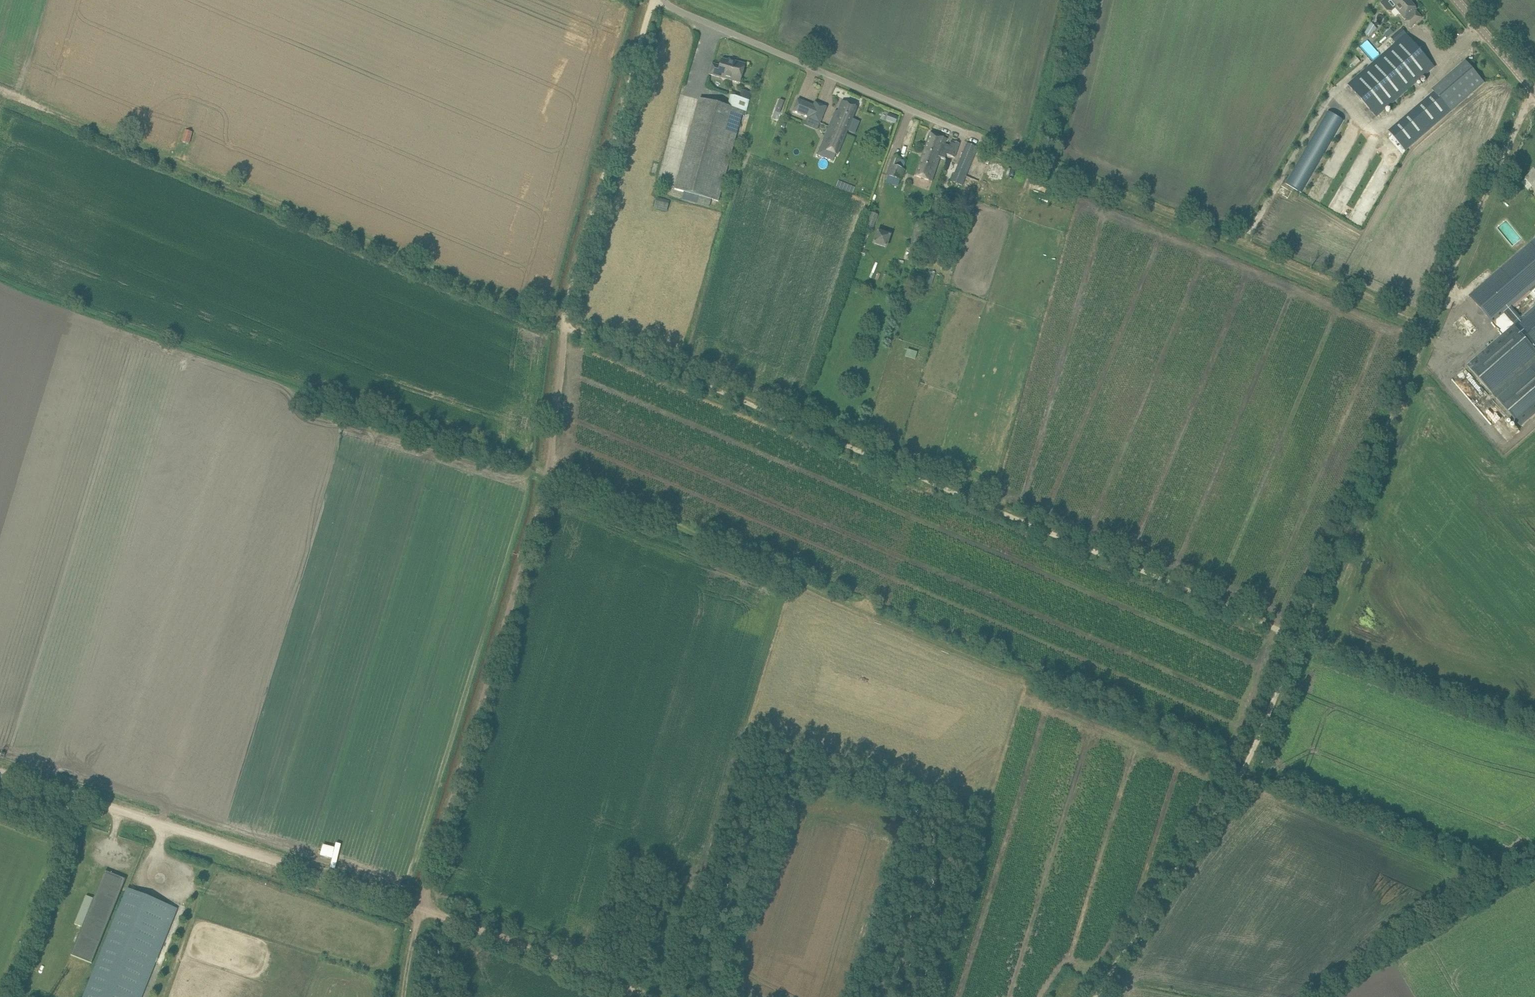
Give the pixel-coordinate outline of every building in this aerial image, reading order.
[(1381,3),(1382,5),(1383,4),(1388,11),(1392,11),(1396,8),(1407,20),(1405,22),(1410,28),(1422,18),(1417,12),(1416,12),(1414,11),(1417,9),(1409,0),(1385,0),(1381,3)] [(1370,36),(1377,28),(1371,23),(1365,33),(1370,36)] [(1391,38),(1396,44),(1348,85),(1376,117),(1434,67),(1406,34),(1401,29),(1391,38)] [(1353,68),(1358,63),(1361,61),(1356,56),(1348,63),(1353,68)] [(712,64),(709,74),(740,83),(745,64),(734,61),(733,63),(722,59),(720,66),(712,64)] [(1433,90),(1435,92),(1389,132),(1405,150),(1484,83),(1466,61),(1433,90)] [(742,97),(749,99),(751,92),(744,90),(742,97)] [(728,107),(699,99),(674,189),(684,192),(682,199),(709,207),(711,199),(718,201),(742,115),(745,116),(749,101),(731,95),(728,107)] [(780,99),(776,111),(784,114),(788,103),(780,99)] [(798,99),(793,111),(808,118),(813,105),(798,99)] [(835,111),(828,127),(846,135),(846,134),(857,107),(842,101),(837,112),(835,111)] [(827,107),(815,102),(813,105),(808,118),(820,123),(827,107)] [(1327,111),(1286,183),(1302,193),(1344,121),(1327,111)] [(821,146),(817,155),(833,161),(836,154),(838,155),(841,146),(840,146),(842,141),(843,141),(846,135),(828,127),(825,136),(825,137),(821,147),(821,146)] [(189,144),(192,132),(186,130),(182,142),(189,144)] [(940,157),(943,148),(947,139),(930,133),(927,143),(924,151),(940,157)] [(967,144),(952,181),(962,185),(978,148),(967,144)] [(1368,144),(1349,176),(1357,181),(1355,184),(1364,189),(1384,153),(1368,144)] [(940,157),(924,151),(915,176),(932,182),(940,157)] [(905,169),(897,167),(900,158),(893,156),(887,176),(902,180),(905,169)] [(947,172),(950,161),(946,160),(942,170),(947,172)] [(998,162),(988,165),(985,175),(992,182),(1002,180),(1005,170),(998,162)] [(1521,183),(1528,190),(1533,186),(1534,188),(1534,171),(1521,183)] [(670,201),(657,198),(654,208),(667,212),(670,201)] [(878,215),(869,212),(863,227),(872,230),(878,215)] [(910,247),(918,249),(920,240),(924,225),(916,223),(912,238),(910,247)] [(891,235),(877,230),(872,244),(887,249),(891,235)] [(1470,296),(1493,322),(1504,312),(1512,306),(1534,285),(1534,240),(1470,296)] [(1504,312),(1514,325),(1468,365),(1489,389),(1521,427),(1534,415),(1534,307),(1522,318),(1512,306),(1504,312)] [(917,352),(908,349),(905,356),(915,359),(917,352)] [(955,790),(946,787),(943,796),(953,799),(955,790)] [(105,871),(101,880),(94,899),(86,896),(75,924),(82,927),(71,955),(92,963),(126,879),(105,871)] [(174,918),(177,908),(127,888),(84,996),(142,996),(174,918)]
